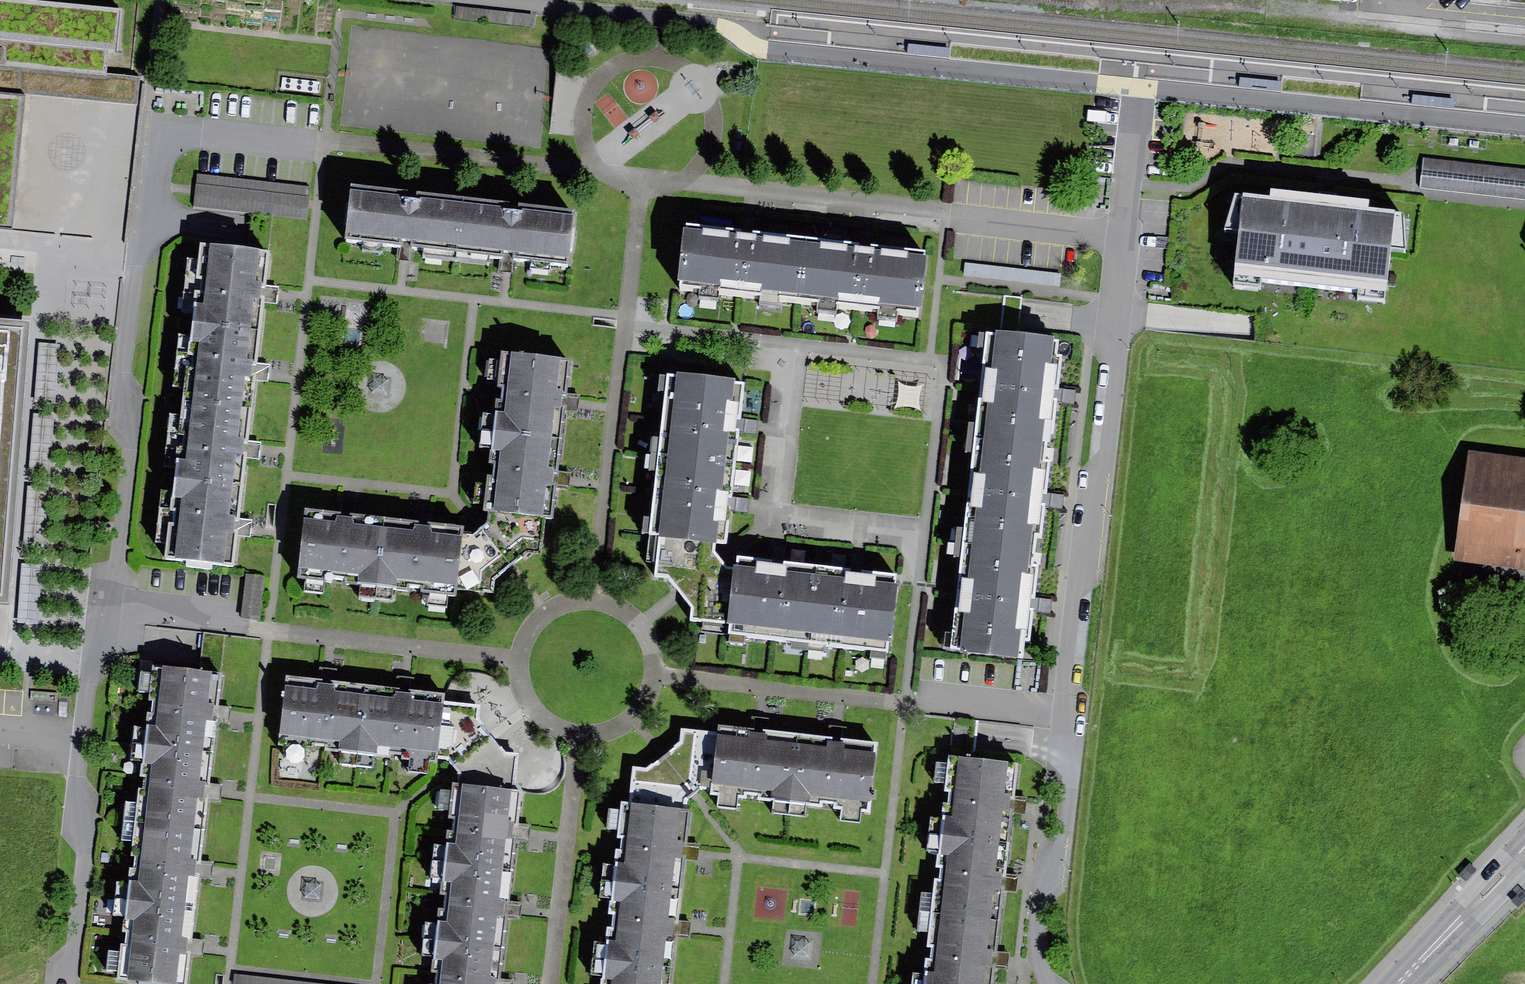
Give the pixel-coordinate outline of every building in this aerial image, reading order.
[(11,229),(24,93),(138,104),(141,77),(125,76),(106,74),(109,50),(118,51),(122,10),(27,0),(0,0),(0,228),(11,229)] [(1507,7),(1524,8),(1524,0),(1508,0),(1507,7)] [(1423,157),(1419,187),(1524,200),(1524,169),(1423,157)] [(307,220),(311,187),(198,174),(195,206),(307,220)] [(570,207),(357,185),(351,243),(402,248),(499,258),(564,265),(570,207)] [(1271,198),(1242,195),(1233,279),(1262,282),(1389,295),(1398,212),(1370,209),(1371,201),(1328,197),(1272,191),(1271,198)] [(748,233),(688,226),(682,285),(703,287),(701,297),(716,299),(717,289),(760,294),(758,305),(779,307),(780,297),(804,299),(811,239),(748,233)] [(865,247),(811,239),(804,299),(819,300),(818,312),(834,314),(835,302),(878,307),(876,319),(896,321),(898,310),(923,313),(930,254),(865,247)] [(274,247),(208,240),(176,555),(242,562),(246,523),(248,503),(254,438),(262,365),(270,285),(274,247)] [(1061,274),(965,262),(963,276),(1060,288),(1061,274)] [(10,604),(32,322),(0,320),(0,603),(10,604)] [(1054,337),(995,330),(994,337),(987,336),(976,426),(1045,435),(1053,436),(1058,394),(1063,356),(1052,355),(1054,337)] [(575,360),(507,353),(488,512),(494,513),(549,519),(556,520),(560,481),(570,404),(575,360)] [(748,382),(671,374),(654,578),(669,579),(679,590),(719,556),(714,552),(716,544),(726,545),(732,504),(744,423),(748,382)] [(370,376),(367,397),(386,399),(389,378),(370,376)] [(1045,435),(976,426),(962,542),(1033,550),(1036,525),(1043,527),(1046,499),(1049,464),(1042,462),(1045,435)] [(1453,561),(1524,571),(1524,460),(1468,452),(1453,561)] [(338,510),(310,507),(303,577),(461,594),(463,582),(468,534),(469,525),(405,517),(338,510)] [(480,534),(468,534),(463,582),(489,584),(490,573),(511,557),(532,540),(546,541),(549,519),(494,513),(492,524),(488,528),(480,534)] [(962,542),(948,652),(1022,661),(1024,642),(1030,643),(1035,605),(1041,556),(1032,555),(1033,550),(962,542)] [(725,563),(719,556),(679,590),(685,598),(725,563)] [(735,557),(734,568),(727,636),(809,645),(818,566),(785,562),(785,565),(777,565),(772,564),(773,561),(735,557)] [(727,636),(734,568),(726,567),(725,563),(685,598),(693,607),(691,619),(703,621),(702,634),(727,636)] [(852,569),(818,566),(809,645),(890,653),(898,575),(862,571),(861,575),(858,574),(851,573),(852,569)] [(264,577),(245,575),(240,618),(259,621),(264,577)] [(160,664),(127,983),(195,983),(199,941),(206,872),(215,791),(221,733),(223,713),(227,671),(160,664)] [(285,675),(278,736),(339,743),(338,750),(376,754),(377,749),(437,756),(444,701),(444,694),(404,689),(328,680),(285,675)] [(466,785),(515,791),(520,757),(512,756),(493,731),(486,723),(486,705),(444,701),(437,756),(455,760),(457,762),(466,774),(466,785)] [(761,735),(729,732),(729,737),(723,792),(722,802),(883,817),(889,748),(832,742),(761,735)] [(723,792),(729,737),(692,733),(690,745),(673,760),(658,773),(645,772),(632,805),(691,812),(695,804),(702,798),(709,792),(723,792)] [(956,755),(949,823),(932,983),(1000,983),(1002,964),(1011,876),(1019,799),(1023,762),(956,755)] [(522,792),(515,791),(466,785),(462,785),(455,844),(447,843),(443,882),(452,883),(447,923),(437,922),(433,961),(442,962),(440,983),(514,983),(514,981),(501,979),(508,918),(521,919),(522,909),(523,901),(510,900),(517,840),(528,841),(529,834),(530,826),(518,825),(522,792)] [(632,805),(625,865),(616,864),(611,902),(622,904),(617,942),(606,941),(601,980),(612,981),(611,983),(671,983),(676,937),(690,939),(691,929),(692,921),(679,919),(687,861),(697,862),(698,855),(700,844),(687,842),(691,812),(632,805)] [(1470,863),(1459,873),(1466,880),(1477,870),(1470,863)] [(304,883),(301,904),(321,906),(323,886),(304,883)] [(1512,901),(1519,908),(1524,902),(1524,893),(1523,891),(1512,901)] [(793,942),(790,962),(809,965),(812,944),(793,942)] [(236,974),(235,983),(317,983),(236,974)]
